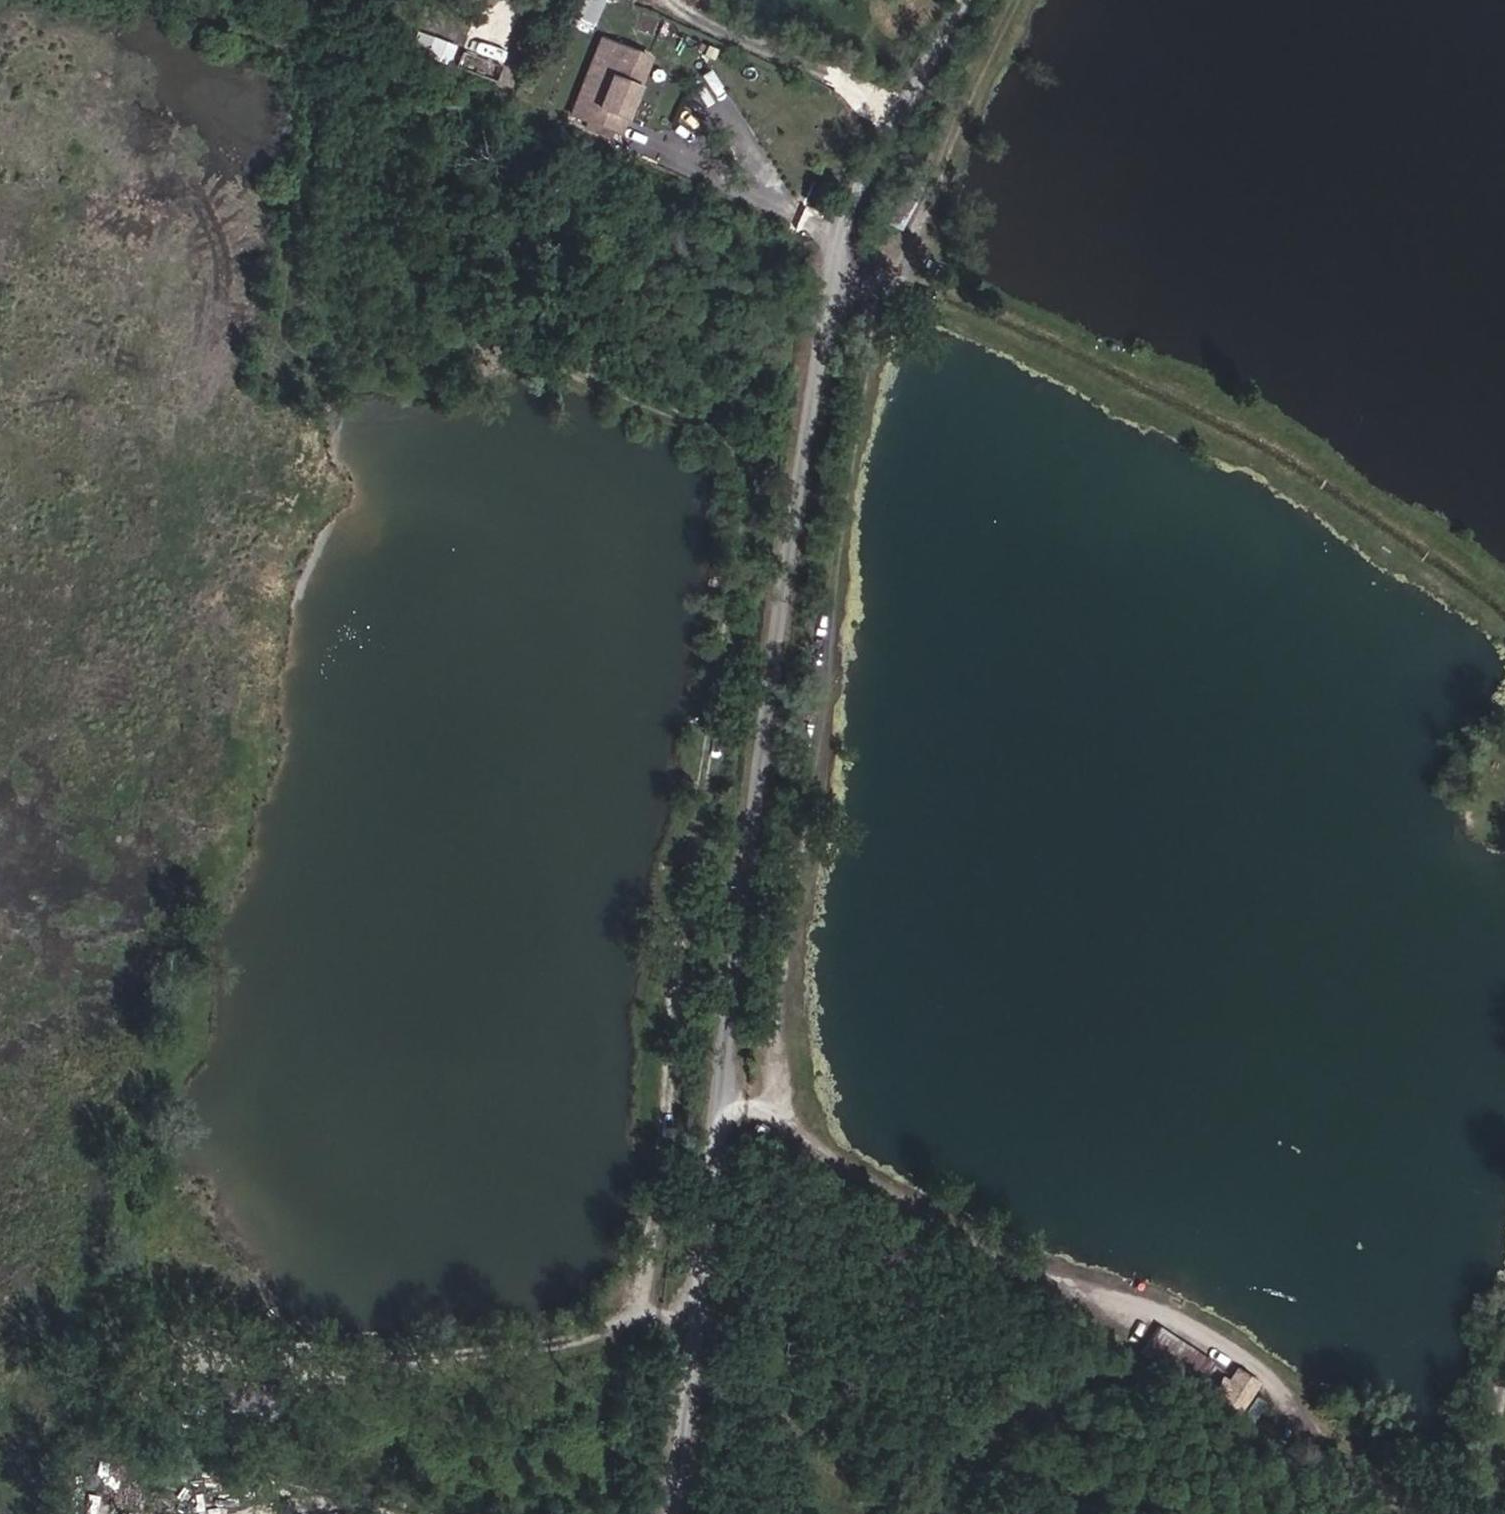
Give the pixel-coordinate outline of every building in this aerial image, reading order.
[(576,13),(598,20),(604,0),(579,0),(576,13)] [(642,117),(672,55),(628,33),(598,94),(642,117)] [(508,70),(517,55),(476,35),(468,52),(508,70)] [(642,117),(598,94),(590,112),(634,134),(642,117)] [(1232,1362),(1213,1398),(1243,1414),(1262,1378),(1232,1362)]
